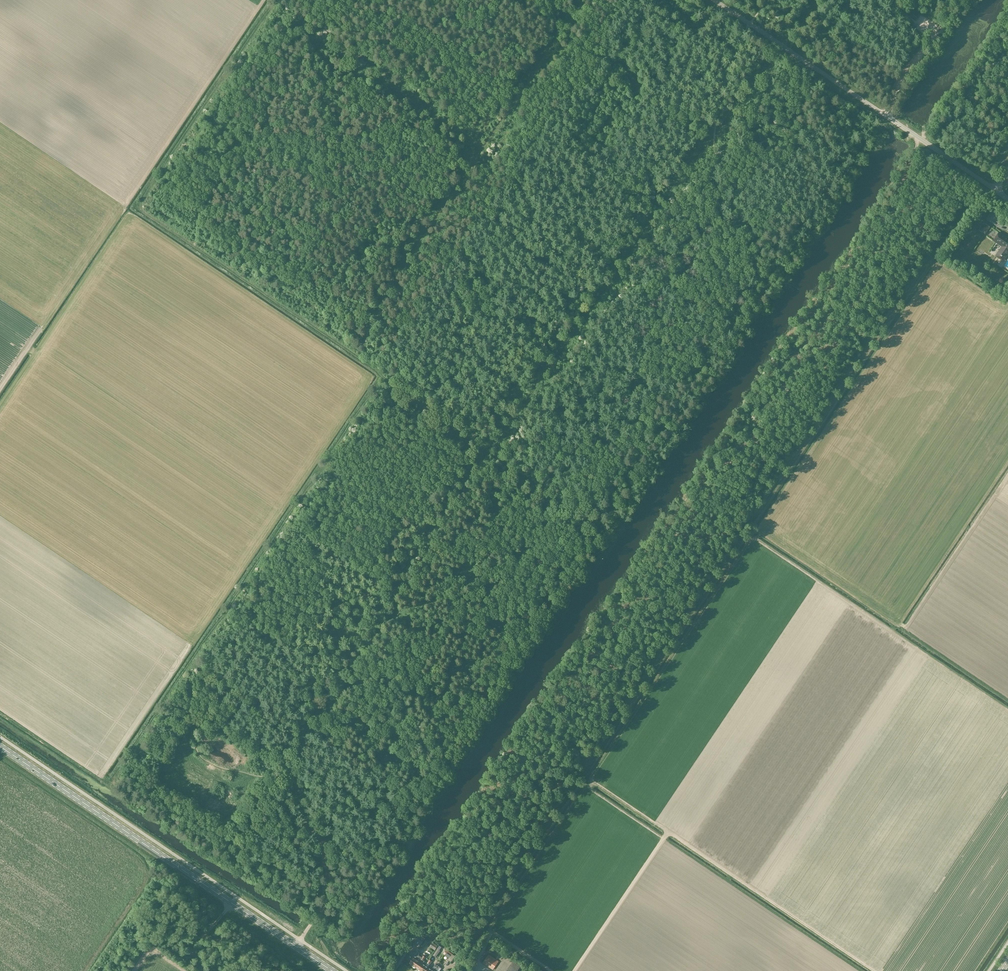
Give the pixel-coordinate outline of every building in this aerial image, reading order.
[(985,235),(990,228),(983,223),(978,230),(985,235)] [(995,256),(1003,261),(1007,254),(1007,239),(999,233),(993,241),(1002,247),(995,256)] [(421,946),(426,939),(419,935),(414,942),(421,946)] [(415,968),(422,957),(419,955),(420,953),(417,952),(409,964),(415,968)] [(493,970),(499,962),(488,955),(483,963),(493,970)] [(426,957),(423,956),(422,957),(415,968),(420,970),(422,970),(426,965),(423,964),(425,961),(424,960),(426,957)] [(495,970),(517,970),(520,967),(505,957),(495,970)] [(432,962),(429,960),(426,965),(422,970),(431,970),(432,969),(428,967),(432,962)]
